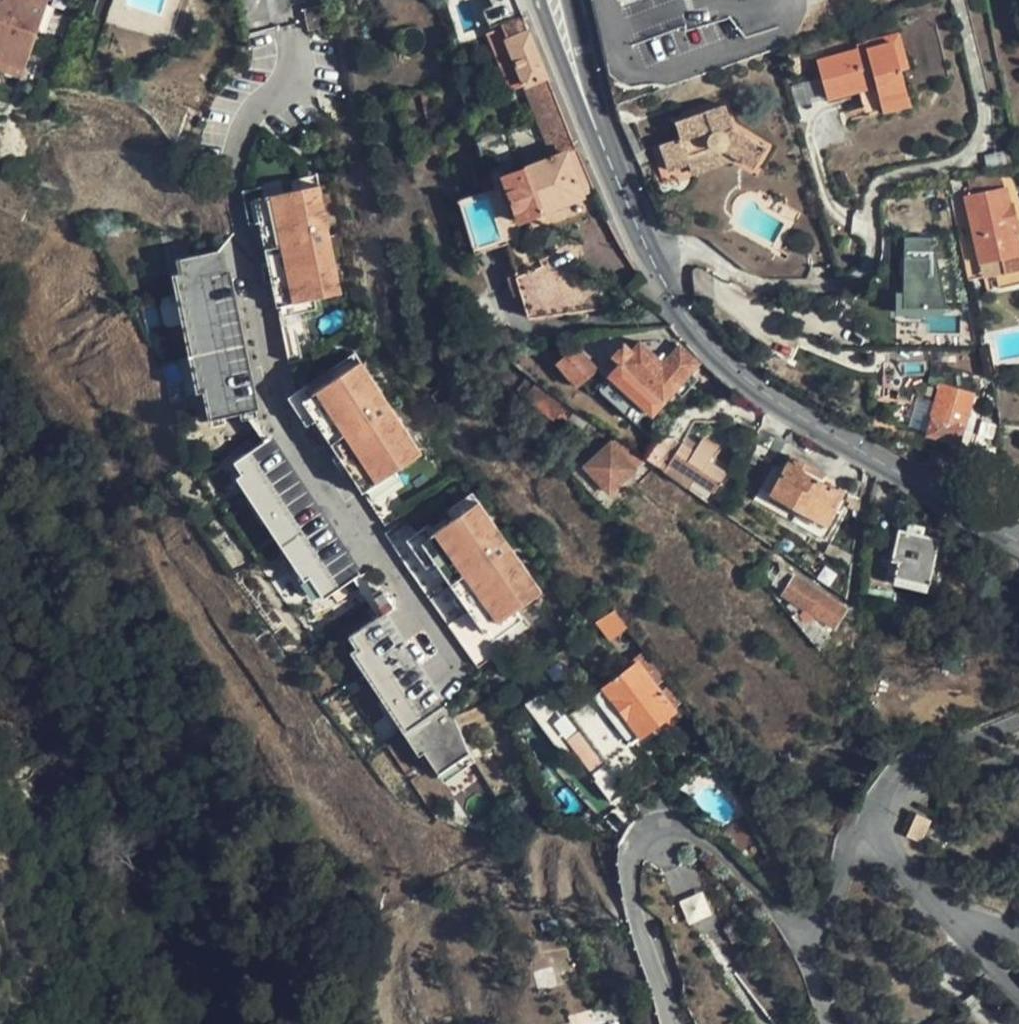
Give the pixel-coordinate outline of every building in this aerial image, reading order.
[(1,55),(29,66),(55,0),(37,0),(36,3),(28,0),(0,0),(0,55),(1,55)] [(329,2),(307,7),(311,28),(334,23),(329,2)] [(578,148),(527,26),(506,35),(555,157),(508,176),(514,191),(509,192),(516,209),(521,207),(525,219),(583,196),(566,153),(578,148)] [(911,109),(894,44),(859,53),(858,50),(817,63),(828,100),(860,91),(868,118),(885,113),(887,117),(911,109)] [(1,55),(0,58),(0,65),(27,75),(29,66),(1,55)] [(649,146),(659,175),(691,163),(690,159),(714,150),(717,155),(731,150),(739,156),(754,165),(766,144),(733,126),(725,102),(672,121),(667,108),(631,120),(641,149),(649,146)] [(583,196),(595,189),(578,148),(566,153),(583,196)] [(691,163),(659,175),(662,181),(739,156),(731,150),(717,155),(714,150),(690,159),(691,163)] [(1017,205),(1011,207),(1007,186),(1005,188),(1002,175),(969,182),(972,195),(966,197),(981,265),(1018,257),(1018,243),(1017,235),(1018,235),(1018,218),(1017,205)] [(316,185),(314,176),(287,182),(289,191),(316,185)] [(514,191),(508,176),(497,180),(515,224),(525,219),(521,207),(516,209),(509,192),(514,191)] [(262,197),(250,200),(255,224),(264,263),(269,281),(275,307),(299,302),(310,299),(340,293),(327,234),(316,185),(289,191),(262,197)] [(246,226),(255,224),(250,200),(262,197),(260,188),(238,193),(246,226)] [(548,243),(554,254),(585,241),(611,279),(631,270),(601,219),(548,243)] [(897,291),(898,313),(943,312),(942,233),(903,234),(904,291),(897,291)] [(585,241),(554,254),(539,260),(558,302),(611,279),(585,241)] [(216,251),(172,261),(175,275),(201,392),(208,421),(210,420),(223,418),(237,414),(252,411),(222,276),(216,251)] [(264,263),(258,264),(262,283),(269,281),(264,263)] [(222,276),(252,411),(255,410),(259,409),(229,274),(222,276)] [(175,275),(169,276),(196,393),(201,392),(175,275)] [(310,299),(299,302),(301,312),(312,309),(310,299)] [(299,302),(275,307),(287,362),(311,357),(301,312),(299,302)] [(653,414),(696,362),(678,346),(673,352),(664,362),(656,356),(639,342),(630,351),(623,344),(611,358),(619,365),(609,377),(653,414)] [(596,370),(577,345),(555,361),(575,386),(596,370)] [(673,352),(665,345),(656,356),(664,362),(673,352)] [(359,361),(353,354),(329,370),(334,378),(359,361)] [(419,452),(359,361),(334,378),(311,393),(300,401),(312,417),(336,453),(347,469),(361,491),(384,475),(393,469),(419,452)] [(566,403),(536,381),(524,396),(554,420),(566,403)] [(300,401),(311,393),(306,385),(287,398),(304,423),(312,417),(300,401)] [(958,444),(971,396),(939,386),(926,434),(958,444)] [(252,411),(237,414),(239,419),(256,415),(255,410),(252,411)] [(668,427),(651,449),(668,461),(667,463),(712,491),(724,474),(675,440),(678,435),(668,427)] [(648,458),(616,437),(586,466),(610,494),(648,458)] [(270,438),(232,463),(238,471),(309,576),(324,599),(353,579),(361,574),(270,438)] [(336,453),(331,457),(341,472),(347,469),(336,453)] [(837,493),(817,480),(821,475),(790,457),(768,494),(812,520),(822,504),(827,508),(837,493)] [(393,469),(384,475),(390,484),(399,478),(393,469)] [(309,576),(238,471),(233,474),(304,579),(309,576)] [(384,475),(361,491),(384,526),(407,511),(390,484),(384,475)] [(473,492),(447,511),(452,519),(478,500),(473,492)] [(430,536),(422,541),(486,631),(489,629),(518,608),(542,590),(478,500),(452,519),(430,536)] [(406,518),(383,534),(479,668),(501,652),(486,631),(422,541),(414,529),(406,518)] [(430,536),(422,524),(414,529),(422,541),(430,536)] [(899,562),(895,576),(930,583),(940,539),(923,535),(924,527),(914,525),(911,534),(899,530),(892,561),(899,562)] [(383,590),(368,569),(361,574),(353,579),(379,618),(385,614),(380,605),(374,596),(383,590)] [(895,576),(891,596),(931,604),(936,585),(930,583),(895,576)] [(816,645),(818,646),(831,624),(834,626),(844,610),(794,577),(785,593),(792,598),(787,605),(796,616),(793,619),(816,645)] [(383,590),(374,596),(380,605),(389,598),(383,590)] [(518,608),(489,629),(494,636),(523,615),(518,608)] [(616,609),(599,620),(614,640),(630,628),(616,609)] [(458,717),(385,614),(379,618),(349,638),(356,649),(424,752),(438,772),(469,752),(458,717)] [(631,630),(630,628),(614,640),(631,661),(642,653),(645,650),(631,630)] [(424,752),(356,649),(351,652),(420,755),(424,752)] [(614,679),(603,687),(641,737),(659,722),(674,712),(673,710),(680,704),(667,686),(659,692),(648,679),(656,673),(642,653),(631,661),(633,665),(617,677),(615,675),(612,677),(614,679)] [(641,737),(603,687),(593,694),(631,745),(641,737)] [(631,745),(593,694),(567,714),(605,764),(631,745)] [(674,712),(659,722),(666,731),(680,721),(674,712)] [(469,752),(438,772),(446,783),(476,763),(469,752)] [(923,839),(932,818),(919,812),(909,833),(923,839)] [(746,947),(740,923),(719,929),(725,953),(746,947)]
